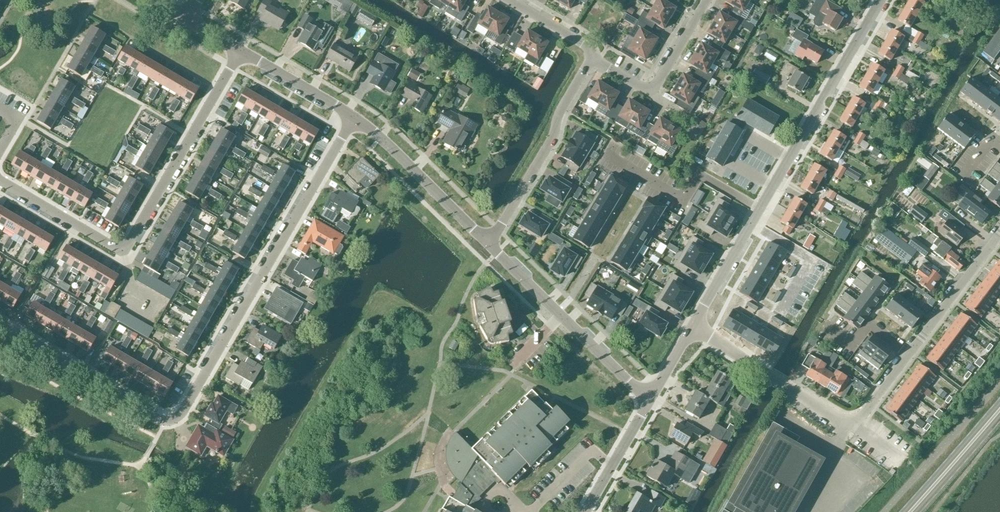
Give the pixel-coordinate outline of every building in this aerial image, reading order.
[(231,2),(243,9),(249,0),(233,0),(231,2)] [(288,15),(280,10),(279,12),(269,6),(271,3),(266,0),(265,0),(259,11),(264,14),(260,20),(279,30),(288,15)] [(430,3),(439,9),(442,3),(448,7),(452,0),(431,0),(430,3)] [(448,7),(458,13),(455,18),(460,21),(467,11),(462,7),(466,0),(452,0),(448,7)] [(559,3),(569,9),(574,0),(561,0),(559,3)] [(669,19),(675,9),(664,2),(665,0),(657,0),(652,9),(669,19)] [(749,2),(746,0),(727,0),(726,2),(737,9),(734,14),(740,17),(743,12),(749,2)] [(811,8),(818,12),(819,13),(817,17),(815,17),(813,21),(814,25),(818,28),(822,27),(823,24),(835,31),(842,19),(837,17),(842,9),(826,0),(816,0),(811,8)] [(916,15),(924,3),(923,2),(925,0),(910,0),(905,8),(916,15)] [(353,4),(348,14),(355,17),(360,8),(353,4)] [(428,8),(423,5),(420,9),(420,10),(425,13),(428,8)] [(498,13),(488,7),(481,19),(476,16),(467,30),(472,33),(478,24),(488,30),(498,13)] [(626,14),(631,17),(634,11),(629,8),(626,14)] [(909,27),(916,15),(905,8),(898,21),(909,27)] [(377,18),(362,9),(357,18),(372,27),(377,18)] [(663,29),(669,19),(652,9),(649,15),(643,11),(641,15),(637,21),(649,27),(652,22),(663,29)] [(791,12),(787,19),(792,22),(796,15),(791,12)] [(498,13),(488,30),(498,36),(495,42),(500,45),(507,34),(501,31),(508,19),(498,13)] [(734,14),(731,19),(719,13),(713,23),(730,33),(733,28),(739,31),(745,21),(740,17),(734,14)] [(312,50),(315,45),(322,49),(333,32),(325,27),(322,32),(309,25),(312,20),(305,16),(299,27),(305,31),(299,42),(312,50)] [(649,27),(637,21),(628,36),(634,40),(651,50),(657,40),(645,33),(649,27)] [(724,43),(730,33),(713,23),(707,33),(719,40),(716,45),(721,48),(722,48),(724,43)] [(87,38),(100,46),(106,35),(93,27),(87,38)] [(795,39),(787,52),(794,56),(802,60),(804,57),(816,64),(823,52),(815,48),(816,47),(805,41),(808,36),(796,29),(791,37),(795,39)] [(999,51),(999,29),(983,52),(993,60),(999,51)] [(458,37),(463,40),(466,34),(462,31),(458,37)] [(528,54),(538,37),(527,31),(522,39),(513,33),(504,47),(514,53),(517,48),(528,54)] [(908,40),(899,35),(892,31),(885,43),(897,49),(902,51),(908,40)] [(915,37),(921,41),(924,35),(918,32),(915,37)] [(384,37),(379,45),(384,48),(389,40),(384,37)] [(539,69),(540,68),(546,57),(541,54),(548,43),(538,37),(528,54),(524,60),(539,69)] [(932,48),(921,41),(915,37),(912,42),(929,53),(932,48)] [(94,56),(100,46),(87,38),(80,48),(94,56)] [(645,60),(651,50),(634,40),(628,49),(623,46),(619,52),(630,58),(633,53),(645,60)] [(890,61),(897,49),(885,43),(879,54),(890,61)] [(335,44),(327,58),(350,71),(358,58),(339,47),(335,44)] [(716,45),(713,50),(701,44),(695,54),(712,64),(715,59),(717,61),(723,61),(725,63),(731,54),(722,48),(721,48),(716,45)] [(759,45),(754,53),(760,56),(764,48),(759,45)] [(128,66),(136,52),(126,47),(118,60),(128,66)] [(88,67),(88,66),(94,56),(80,48),(74,59),(88,67)] [(494,48),(491,53),(493,54),(490,59),(496,62),(501,53),(494,48)] [(111,49),(108,53),(114,57),(115,54),(117,52),(111,49)] [(773,49),(771,55),(782,60),(785,54),(773,49)] [(138,72),(146,58),(136,52),(128,66),(134,70),(132,75),(134,76),(135,77),(139,72),(138,72)] [(374,62),(368,72),(375,76),(371,84),(384,91),(390,94),(396,84),(390,81),(395,73),(394,72),(398,66),(378,54),(374,62)] [(709,68),(712,64),(695,54),(689,64),(700,71),(697,76),(708,83),(711,78),(712,77),(714,72),(709,68)] [(149,78),(157,65),(146,58),(138,72),(139,72),(149,78)] [(68,69),(82,77),(88,67),(74,59),(68,69)] [(726,63),(722,69),(727,72),(731,66),(726,63)] [(799,93),(808,78),(798,72),(799,70),(787,64),(782,74),(787,77),(789,73),(794,76),(788,86),(799,93)] [(866,76),(877,83),(884,71),(873,64),(866,76)] [(159,84),(167,71),(157,65),(149,78),(159,84)] [(770,78),(750,66),(745,74),(765,86),(770,78)] [(899,66),(896,71),(901,74),(905,69),(899,66)] [(127,70),(122,68),(118,73),(123,76),(127,70)] [(421,74),(412,69),(408,76),(417,81),(421,74)] [(985,78),(990,71),(987,69),(982,76),(985,78)] [(170,91),(178,77),(167,71),(159,84),(170,91)] [(899,79),(901,74),(896,71),(893,76),(899,79)] [(908,71),(905,76),(917,83),(919,78),(908,71)] [(989,75),(996,80),(999,78),(992,72),(989,75)] [(708,83),(697,76),(694,81),(683,75),(677,85),(694,95),(696,90),(702,93),(708,83)] [(866,76),(859,88),(870,95),(872,92),(877,84),(877,83),(866,76)] [(180,97),(188,83),(178,77),(170,91),(180,97)] [(533,87),(537,89),(542,81),(538,78),(533,87)] [(960,92),(969,99),(979,85),(971,78),(960,92)] [(56,90),(70,98),(76,88),(62,80),(56,90)] [(131,81),(128,86),(133,89),(136,84),(131,81)] [(579,101),(595,110),(598,104),(608,88),(598,81),(591,93),(586,90),(579,101)] [(422,113),(432,97),(415,87),(416,85),(410,82),(402,95),(412,100),(409,106),(422,113)] [(180,97),(191,103),(199,89),(188,83),(180,97)] [(463,96),(468,88),(458,83),(454,91),(463,96)] [(694,95),(677,85),(671,95),(682,102),(679,107),(680,108),(690,114),(699,98),(694,95)] [(969,99),(977,106),(988,91),(979,85),(969,99)] [(610,119),(617,108),(611,105),(618,94),(608,88),(598,104),(595,110),(610,119)] [(246,90),(238,103),(244,107),(241,111),(243,112),(246,114),(249,109),(248,109),(256,95),(246,89),(246,90)] [(63,109),(70,98),(56,90),(50,101),(63,109)] [(977,106),(986,112),(997,98),(988,91),(977,106)] [(258,115),(266,101),(256,95),(248,109),(249,109),(258,115)] [(879,113),(882,108),(875,105),(876,104),(863,97),(860,102),(853,98),(846,110),(858,116),(863,118),(869,107),(879,113)] [(879,99),(877,98),(875,101),(877,102),(876,104),(875,105),(885,110),(888,104),(885,103),(885,102),(879,99)] [(995,119),(999,111),(999,100),(997,98),(986,112),(995,119)] [(714,99),(710,105),(717,108),(720,103),(714,99)] [(617,108),(610,119),(616,122),(626,128),(639,106),(629,100),(622,111),(617,108)] [(748,100),(738,118),(747,123),(768,135),(778,118),(748,100)] [(50,101),(44,111),(62,122),(61,124),(66,127),(69,122),(63,119),(65,117),(60,114),(63,109),(50,101)] [(269,121),(277,107),(266,101),(258,115),(269,121)] [(172,104),(169,110),(174,113),(177,107),(172,104)] [(639,106),(626,128),(636,134),(641,138),(648,127),(642,124),(649,112),(639,106)] [(280,127),(287,113),(277,107),(269,121),(280,127)] [(470,138),(477,126),(459,115),(458,116),(446,109),(438,122),(452,131),(445,143),(455,149),(454,150),(459,153),(469,137),(470,138)] [(851,128),(858,116),(846,110),(840,121),(851,128)] [(44,111),(37,122),(51,130),(55,123),(59,126),(61,124),(62,122),(44,111)] [(290,133),(298,119),(287,113),(280,127),(290,133)] [(705,115),(702,120),(707,123),(711,118),(705,115)] [(726,123),(706,158),(722,167),(747,123),(738,118),(737,117),(737,116),(735,115),(734,116),(733,115),(728,124),(726,123)] [(937,129),(946,136),(957,122),(948,115),(937,129)] [(235,122),(233,126),(237,129),(239,125),(241,126),(244,120),(240,118),(237,122),(235,122)] [(660,141),(670,124),(660,118),(653,130),(648,127),(641,138),(647,141),(647,140),(657,146),(660,141)] [(301,139),(309,126),(298,119),(290,133),(300,139),(301,139)] [(707,125),(697,119),(690,129),(700,135),(707,125)] [(69,122),(66,127),(71,130),(72,128),(74,125),(69,122)] [(144,127),(153,133),(156,128),(147,122),(144,127)] [(946,136),(955,142),(966,128),(957,122),(946,136)] [(657,147),(667,153),(672,156),(679,145),(673,142),(680,130),(670,124),(660,141),(657,146),(657,147)] [(154,136),(167,144),(174,133),(160,125),(154,136)] [(311,145),(319,132),(309,126),(301,139),(305,142),(311,145)] [(966,128),(955,142),(964,149),(975,135),(966,128)] [(222,129),(215,140),(234,150),(235,148),(236,146),(232,143),(235,137),(222,129)] [(690,129),(687,135),(697,141),(700,135),(690,129)] [(568,143),(588,155),(594,144),(594,143),(597,138),(586,131),(583,137),(576,133),(571,140),(571,139),(569,141),(568,143)] [(850,142),(845,139),(845,138),(834,132),(827,143),(838,150),(844,153),(850,142)] [(857,137),(863,141),(866,136),(859,132),(857,137)] [(161,154),(167,144),(154,136),(148,147),(161,154)] [(857,137),(853,143),(860,146),(863,141),(857,137)] [(215,140),(209,150),(223,158),(226,153),(231,155),(232,153),(234,150),(215,140)] [(580,168),(588,155),(568,143),(565,149),(566,149),(561,157),(568,161),(565,166),(565,167),(568,169),(575,173),(579,168),(580,168)] [(641,149),(650,155),(654,149),(644,143),(641,149)] [(832,161),(838,150),(827,143),(820,155),(832,161)] [(120,145),(112,161),(117,164),(122,156),(121,152),(125,150),(126,148),(121,145),(120,145)] [(267,149),(262,146),(258,152),(268,158),(271,152),(267,149)] [(868,146),(866,150),(870,153),(870,154),(877,157),(880,159),(879,160),(883,162),(886,157),(879,154),(880,152),(868,146)] [(148,147),(142,157),(155,165),(161,154),(148,147)] [(928,154),(931,156),(936,149),(933,147),(928,154)] [(234,150),(232,153),(237,156),(240,151),(235,148),(234,150)] [(217,169),(223,158),(209,150),(203,161),(217,169)] [(240,151),(237,156),(243,159),(246,154),(240,151)] [(21,171),(29,158),(20,152),(12,166),(21,171)] [(136,157),(135,159),(139,161),(136,168),(149,176),(155,165),(142,157),(137,155),(136,157)] [(922,155),(916,163),(927,171),(923,176),(929,181),(939,168),(922,155)] [(933,157),(940,163),(942,160),(935,155),(933,157)] [(360,182),(365,187),(368,187),(373,183),(380,176),(362,157),(345,174),(349,177),(345,181),(356,192),(361,187),(358,184),(360,182)] [(32,177),(40,164),(29,158),(21,171),(32,177)] [(47,162),(46,161),(43,160),(40,164),(32,177),(43,184),(50,170),(45,167),(47,162)] [(942,160),(940,163),(947,168),(949,165),(942,160)] [(211,180),(217,169),(203,161),(197,172),(211,180)] [(992,169),(999,175),(999,165),(996,163),(992,169)] [(282,164),(276,175),(289,183),(295,172),(282,164)] [(262,167),(261,170),(267,173),(268,171),(270,169),(263,165),(262,167)] [(563,165),(558,174),(563,177),(568,169),(565,167),(565,166),(563,165)] [(808,177),(819,183),(826,171),(815,165),(808,177)] [(837,171),(843,174),(846,169),(840,166),(837,171)] [(848,169),(845,175),(857,182),(860,176),(848,169)] [(995,187),(995,188),(999,191),(999,175),(992,169),(987,175),(998,183),(995,187)] [(53,190),(61,176),(50,170),(43,184),(53,190)] [(840,180),(843,174),(837,171),(834,176),(840,180)] [(61,176),(53,190),(64,196),(72,182),(65,179),(68,174),(66,173),(64,172),(61,176)] [(197,172),(191,182),(205,190),(209,193),(211,190),(212,188),(208,186),(211,180),(197,172)] [(602,184),(605,186),(606,186),(621,195),(627,186),(620,182),(608,174),(602,184)] [(283,193),(289,183),(276,175),(269,185),(283,193)] [(572,185),(557,176),(554,181),(549,179),(547,183),(545,182),(541,190),(562,202),(572,185)] [(812,195),(819,183),(808,177),(801,188),(812,195)] [(120,184),(119,186),(124,188),(137,196),(143,186),(130,178),(126,184),(121,182),(120,184)] [(995,187),(984,179),(979,185),(991,194),(987,199),(999,209),(999,191),(995,188),(995,187)] [(82,188),(72,182),(64,196),(74,202),(82,188)] [(199,200),(205,190),(191,182),(185,192),(199,200)] [(93,194),(86,191),(89,186),(87,185),(85,184),(82,188),(74,202),(85,208),(93,194)] [(277,204),(283,193),(269,185),(263,196),(277,204)] [(248,192),(254,195),(257,190),(251,186),(249,190),(248,192)] [(606,186),(600,195),(616,204),(621,195),(606,186)] [(981,223),(989,214),(980,206),(983,202),(962,186),(957,192),(965,198),(959,206),(981,223)] [(131,207),(137,196),(124,188),(117,199),(131,207)] [(257,190),(254,195),(260,198),(262,193),(257,190)] [(833,201),(837,194),(830,190),(826,197),(833,201)] [(591,202),(610,213),(614,207),(616,204),(600,195),(601,194),(597,192),(591,202)] [(324,207),(325,208),(321,216),(333,224),(338,216),(342,209),(355,216),(357,216),(360,210),(359,209),(356,207),(359,202),(347,194),(344,200),(332,193),(324,207)] [(271,214),(277,204),(263,196),(257,206),(271,214)] [(788,211),(799,217),(806,205),(795,198),(788,211)] [(125,217),(131,207),(117,199),(111,209),(125,217)] [(643,209),(659,218),(664,209),(649,199),(643,209),(644,209),(643,209)] [(718,199),(709,214),(731,228),(737,218),(726,211),(729,206),(718,199)] [(821,199),(818,204),(824,208),(827,203),(821,199)] [(607,218),(610,213),(591,202),(586,210),(604,221),(605,221),(607,218)] [(179,203),(173,213),(187,221),(191,224),(193,221),(194,220),(189,217),(193,211),(179,203)] [(900,209),(892,203),(886,211),(894,217),(900,209)] [(818,204),(815,209),(821,213),(824,208),(818,204)] [(250,215),(249,216),(251,217),(265,225),(271,214),(257,206),(254,213),(251,211),(250,215)] [(914,207),(908,214),(914,219),(920,212),(914,207)] [(0,212),(0,225),(4,228),(12,214),(2,208),(0,212)] [(824,208),(821,213),(827,216),(830,211),(824,208)] [(850,208),(846,213),(855,219),(858,214),(850,208)] [(119,228),(125,217),(111,209),(105,220),(119,228)] [(653,227),(654,227),(659,218),(643,209),(640,214),(638,218),(639,218),(653,227)] [(964,226),(950,214),(943,209),(938,217),(946,223),(939,232),(956,244),(964,234),(960,231),(964,226)] [(604,221),(586,210),(581,219),(584,221),(600,230),(603,225),(605,222),(605,221),(604,221)] [(792,230),(799,217),(788,211),(781,223),(786,226),(783,232),(788,235),(792,229),(792,230)] [(181,232),(187,221),(173,213),(167,224),(181,232)] [(15,234),(23,220),(12,214),(4,228),(15,234)] [(541,238),(547,227),(549,228),(553,222),(542,215),(539,220),(528,214),(525,219),(524,218),(520,225),(541,238)] [(731,228),(709,214),(704,224),(700,221),(697,227),(711,236),(714,230),(726,237),(731,228)] [(245,228),(244,229),(258,236),(265,225),(251,217),(250,219),(245,228)] [(657,229),(654,227),(653,227),(639,218),(638,218),(636,221),(633,226),(652,238),(657,229)] [(15,234),(13,238),(15,240),(14,241),(15,242),(19,236),(25,240),(33,227),(23,220),(15,234)] [(584,222),(579,230),(594,238),(594,239),(596,236),(599,231),(600,230),(584,221),(584,222)] [(315,222),(298,251),(305,255),(314,241),(337,254),(339,254),(342,248),(342,246),(340,245),(338,244),(341,238),(343,239),(343,238),(331,231),(315,222)] [(175,243),(175,242),(181,232),(167,224),(161,235),(175,243)] [(643,244),(646,246),(652,238),(633,226),(630,232),(628,235),(643,244)] [(36,246),(43,233),(33,227),(25,240),(36,246)] [(883,227),(874,239),(887,249),(903,260),(900,264),(904,268),(907,264),(916,252),(896,237),(883,227)] [(258,236),(244,229),(238,240),(252,248),(258,236)] [(231,233),(226,230),(225,232),(223,235),(229,238),(231,233)] [(594,238),(579,230),(578,231),(573,239),(589,248),(592,242),(593,240),(594,239),(594,238)] [(43,233),(36,246),(46,252),(54,239),(43,233)] [(235,245),(231,252),(245,260),(252,248),(238,240),(236,239),(237,237),(231,233),(229,238),(234,241),(232,244),(235,245)] [(557,237),(551,234),(548,239),(554,242),(557,237)] [(161,235),(155,245),(169,253),(175,243),(161,235)] [(637,253),(643,244),(628,235),(626,239),(626,238),(622,244),(637,253)] [(773,236),(766,248),(782,258),(783,258),(790,245),(773,236)] [(683,252),(705,265),(711,256),(700,249),(703,243),(692,237),(683,252)] [(908,245),(925,257),(930,251),(913,238),(908,245)] [(951,250),(941,242),(941,241),(937,238),(932,244),(937,247),(934,251),(959,271),(965,263),(950,251),(951,250)] [(806,241),(803,247),(808,250),(811,245),(812,244),(806,241)] [(632,262),(637,253),(622,244),(619,249),(620,250),(618,253),(632,262)] [(163,264),(169,253),(155,245),(149,256),(163,264)] [(66,246),(59,259),(65,263),(62,268),(64,269),(67,270),(77,252),(66,246)] [(766,248),(758,261),(775,270),(782,258),(766,248)] [(564,277),(570,266),(575,269),(582,259),(576,255),(575,257),(562,249),(557,258),(559,259),(551,271),(559,275),(559,274),(564,277)] [(77,252),(67,270),(69,271),(71,273),(73,268),(80,272),(87,259),(77,252)] [(618,253),(617,252),(615,256),(611,262),(630,273),(636,264),(632,262),(618,253)] [(699,275),(705,265),(683,252),(674,267),(685,273),(688,268),(699,275)] [(157,274),(163,264),(149,256),(143,266),(145,267),(157,274)] [(87,259),(80,272),(86,276),(83,280),(85,281),(87,282),(90,278),(98,265),(87,259)] [(313,283),(320,269),(322,266),(310,259),(308,262),(305,268),(293,261),(285,275),(295,281),(292,285),(299,289),(305,278),(313,283)] [(758,261),(751,274),(767,283),(775,270),(758,261)] [(999,279),(999,261),(991,272),(999,279)] [(212,265),(207,262),(204,268),(209,270),(212,265)] [(219,273),(233,281),(239,270),(225,262),(221,269),(219,267),(217,272),(219,273)] [(219,267),(213,264),(212,265),(209,270),(216,274),(217,272),(219,267)] [(941,277),(927,267),(923,264),(916,273),(922,278),(918,283),(930,292),(941,277)] [(100,284),(108,271),(98,265),(90,278),(100,284)] [(197,274),(200,268),(194,265),(192,270),(197,274)] [(48,266),(42,276),(48,280),(54,270),(48,266)] [(161,276),(157,274),(145,267),(142,272),(146,274),(151,277),(155,280),(158,281),(161,276)] [(105,300),(111,290),(119,277),(108,271),(100,284),(106,288),(101,297),(105,300)] [(141,284),(146,274),(142,272),(136,281),(141,284)] [(861,272),(856,278),(882,298),(890,287),(876,276),(872,281),(861,272)] [(999,292),(999,279),(991,272),(982,283),(998,295),(999,292)] [(227,292),(233,281),(219,273),(213,284),(227,292)] [(146,287),(151,277),(146,274),(141,284),(146,287)] [(751,274),(744,286),(760,296),(767,283),(751,274)] [(663,290),(686,303),(687,300),(689,301),(693,295),(680,287),(683,281),(673,275),(663,290)] [(150,289),(155,280),(151,277),(146,287),(150,289)] [(187,277),(185,281),(193,286),(194,286),(195,284),(196,282),(187,277)] [(0,284),(0,301),(3,303),(11,289),(13,285),(3,278),(0,283),(0,284)] [(863,293),(860,297),(874,308),(882,298),(856,278),(852,284),(863,293)] [(160,282),(158,281),(155,280),(150,289),(155,292),(160,282)] [(160,295),(165,285),(160,282),(155,292),(160,295)] [(998,295),(982,283),(973,295),(989,307),(998,295)] [(11,289),(3,303),(13,309),(24,291),(15,286),(13,284),(11,289)] [(207,287),(204,293),(220,303),(227,292),(213,284),(210,289),(207,287)] [(599,312),(610,294),(598,287),(597,287),(592,284),(585,295),(591,298),(586,305),(594,310),(593,310),(595,312),(598,313),(599,312)] [(914,289),(907,284),(905,286),(912,292),(914,289)] [(165,298),(170,288),(165,285),(160,295),(165,298)] [(198,290),(197,291),(203,295),(204,293),(206,290),(200,286),(198,289),(198,290)] [(165,298),(170,301),(171,301),(176,292),(170,288),(165,298)] [(502,302),(498,292),(493,294),(490,288),(477,295),(476,295),(475,296),(474,297),(474,298),(474,299),(474,300),(474,302),(476,317),(476,319),(477,320),(477,322),(478,324),(479,325),(479,327),(487,341),(488,342),(489,343),(490,344),(491,344),(492,344),(493,345),(494,344),(509,342),(508,335),(513,334),(509,323),(511,322),(504,302),(502,302)] [(915,291),(923,296),(925,293),(917,288),(915,291)] [(277,289),(265,309),(291,324),(302,304),(277,289)] [(685,304),(686,303),(663,290),(654,305),(665,311),(668,306),(680,313),(685,304)] [(204,298),(200,305),(214,313),(220,303),(204,293),(203,295),(202,297),(204,298)] [(309,302),(314,305),(319,298),(310,293),(306,300),(309,302)] [(845,293),(840,299),(866,319),(874,308),(860,297),(856,302),(845,293)] [(622,301),(610,294),(599,312),(598,313),(601,315),(603,316),(603,315),(611,320),(615,313),(621,316),(627,306),(622,302),(622,301)] [(34,303),(26,317),(36,323),(44,309),(47,304),(44,303),(45,301),(34,295),(31,301),(34,303)] [(885,309),(894,316),(905,301),(896,295),(885,309)] [(981,318),(989,307),(973,295),(965,306),(981,318)] [(68,302),(71,304),(74,305),(77,300),(71,297),(68,302)] [(929,301),(927,304),(932,307),(936,302),(932,298),(929,301)] [(638,308),(641,303),(636,299),(633,304),(638,308)] [(866,319),(840,299),(836,305),(847,314),(843,319),(856,328),(858,329),(859,328),(866,319)] [(894,316),(902,322),(913,308),(905,301),(894,316)] [(105,314),(110,305),(105,302),(100,311),(105,314)] [(121,308),(113,303),(111,303),(110,305),(105,314),(114,319),(120,310),(121,308)] [(44,309),(36,323),(47,329),(55,315),(48,311),(51,307),(49,305),(47,304),(44,309)] [(181,308),(179,310),(185,314),(188,309),(182,305),(181,308)] [(208,324),(214,313),(200,305),(194,316),(208,324)] [(666,325),(655,318),(659,313),(648,306),(644,312),(646,313),(639,325),(641,326),(640,328),(646,332),(648,330),(660,337),(664,330),(663,329),(666,325)] [(913,308),(902,322),(910,328),(911,329),(912,328),(922,315),(913,308)] [(188,309),(185,314),(191,317),(194,312),(188,309)] [(119,322),(124,313),(120,310),(114,319),(119,322)] [(735,311),(725,328),(737,335),(747,318),(735,311)] [(124,325),(129,315),(124,313),(119,322),(124,325)] [(47,329),(57,335),(68,317),(65,315),(63,314),(60,318),(55,315),(47,329)] [(961,314),(952,325),(968,337),(976,326),(961,314)] [(129,327),(134,318),(129,315),(124,325),(129,327)] [(202,335),(208,324),(194,316),(188,327),(202,335)] [(68,317),(57,335),(68,341),(76,327),(69,323),(71,319),(70,318),(68,317)] [(134,330),(139,321),(134,318),(129,327),(134,330)] [(737,335),(750,342),(760,325),(747,318),(737,335)] [(114,323),(108,319),(102,330),(107,333),(114,323)] [(139,333),(144,324),(139,321),(134,330),(139,333)] [(144,336),(149,327),(144,324),(139,333),(144,336)] [(520,337),(529,328),(524,324),(515,333),(520,337)] [(760,325),(750,342),(762,350),(772,333),(760,325)] [(944,336),(959,348),(968,337),(952,325),(944,336)] [(78,347),(86,333),(76,327),(68,341),(78,347)] [(154,330),(153,329),(149,327),(144,336),(149,339),(154,330)] [(180,334),(179,336),(196,346),(202,335),(188,327),(184,334),(181,332),(180,334)] [(246,343),(260,351),(264,344),(275,350),(282,337),(269,330),(266,335),(254,328),(246,343)] [(175,330),(172,335),(178,339),(179,336),(180,334),(175,330)] [(86,333),(78,347),(88,353),(96,339),(86,333)] [(132,333),(129,338),(132,339),(134,341),(138,336),(135,334),(132,333)] [(772,333),(762,350),(776,357),(786,340),(772,333)] [(858,355),(868,363),(883,343),(873,335),(858,355)] [(179,343),(175,350),(189,358),(196,346),(179,336),(178,339),(176,341),(179,343)] [(944,336),(935,348),(951,360),(959,348),(944,336)] [(455,352),(459,345),(453,342),(449,348),(455,352)] [(883,343),(868,363),(878,370),(893,350),(883,343)] [(113,368),(121,354),(110,347),(102,361),(113,368)] [(951,360),(935,348),(927,359),(942,371),(951,360)] [(809,355),(802,366),(809,370),(805,376),(816,382),(826,365),(832,354),(827,351),(823,358),(823,359),(821,362),(809,355)] [(832,354),(826,365),(831,368),(838,356),(833,353),(832,354)] [(123,374),(131,360),(121,354),(113,368),(123,374)] [(234,364),(225,378),(239,387),(240,385),(249,390),(252,385),(253,385),(261,372),(263,367),(248,359),(245,364),(249,366),(246,371),(234,364)] [(134,380),(142,366),(131,360),(123,374),(134,380)] [(826,365),(816,382),(826,389),(834,375),(836,371),(831,368),(826,365)] [(920,365),(911,376),(927,388),(935,377),(920,365)] [(144,386),(152,372),(142,366),(134,380),(144,386)] [(834,375),(826,389),(837,395),(837,394),(841,397),(851,380),(847,377),(849,374),(839,366),(836,371),(834,375)] [(862,371),(855,366),(853,368),(860,374),(862,371)] [(711,384),(724,392),(732,379),(718,371),(711,384)] [(162,378),(152,372),(144,386),(154,392),(162,378)] [(927,388),(911,376),(902,388),(918,399),(927,388)] [(162,378),(154,392),(165,398),(173,385),(166,380),(162,378)] [(729,395),(724,392),(711,384),(704,396),(710,400),(717,404),(722,407),(723,407),(730,396),(729,395)] [(910,411),(918,399),(902,388),(894,399),(910,411)] [(552,411),(548,407),(545,404),(532,390),(531,391),(530,392),(527,394),(524,398),(518,403),(523,407),(513,417),(509,413),(497,425),(501,429),(491,438),(487,434),(480,441),(472,449),(468,446),(460,438),(456,433),(455,433),(456,434),(450,440),(451,441),(447,448),(448,448),(446,456),(447,456),(447,464),(448,464),(450,472),(451,471),(456,478),(455,478),(461,483),(458,489),(452,499),(449,497),(447,502),(441,511),(474,511),(470,510),(474,504),(473,503),(479,498),(480,500),(481,499),(479,497),(495,482),(497,484),(501,481),(505,486),(510,481),(513,484),(526,471),(523,468),(527,464),(531,467),(535,463),(538,467),(550,455),(547,451),(552,446),(548,443),(553,438),(557,441),(562,436),(568,430),(565,427),(570,422),(556,408),(552,411)] [(940,390),(937,395),(943,399),(946,394),(940,390)] [(710,400),(704,396),(696,392),(685,411),(699,419),(710,400)] [(748,401),(745,399),(740,396),(735,405),(740,408),(741,406),(745,408),(748,401)] [(232,403),(231,404),(218,397),(212,408),(211,407),(205,417),(211,420),(208,425),(219,432),(219,431),(222,426),(220,424),(227,412),(233,415),(238,407),(232,403)] [(910,411),(894,399),(885,410),(901,422),(910,411)] [(918,419),(914,424),(921,429),(925,424),(918,419)] [(791,433),(773,423),(722,511),(793,511),(821,461),(778,436),(782,429),(791,433)] [(729,424),(726,430),(715,424),(712,430),(723,436),(720,442),(726,445),(726,446),(736,428),(729,424)] [(234,440),(219,431),(219,432),(208,425),(205,431),(199,427),(193,438),(195,439),(189,449),(202,456),(208,445),(225,455),(234,440)] [(699,439),(703,433),(690,426),(687,431),(676,425),(670,436),(685,445),(691,434),(699,439)] [(222,432),(233,438),(236,433),(225,426),(222,432)] [(716,440),(720,442),(723,436),(712,430),(709,435),(716,440)] [(726,445),(720,442),(716,440),(703,462),(713,467),(726,445)] [(689,484),(700,466),(675,452),(666,467),(655,461),(647,476),(665,487),(673,474),(681,479),(689,484)] [(665,499),(651,491),(646,500),(636,494),(626,511),(637,511),(638,509),(643,511),(651,511),(655,505),(660,508),(665,499)]
